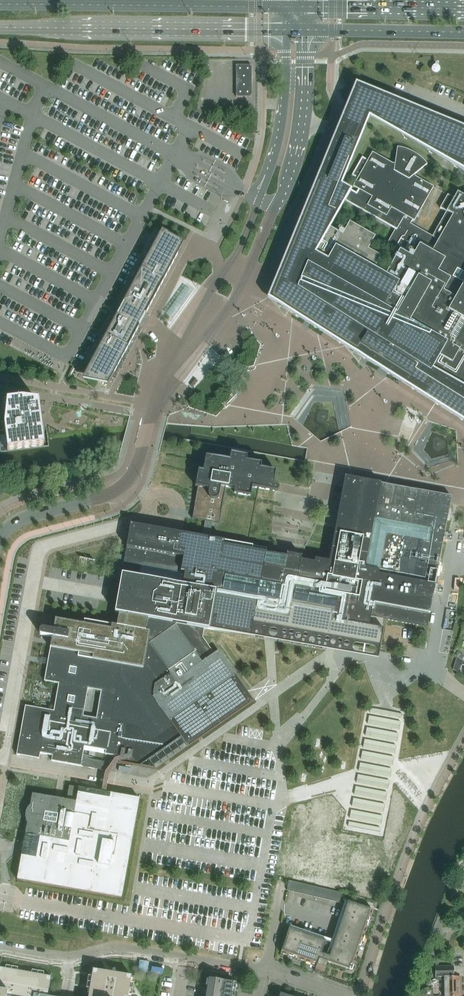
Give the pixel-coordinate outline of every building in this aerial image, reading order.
[(251,97),(251,96),(250,96),(250,66),(251,66),(251,65),(236,65),(236,66),(237,66),(237,96),(236,96),(236,97),(251,97)] [(316,329),(317,330),(342,346),(344,347),(349,350),(361,358),(389,375),(390,376),(434,404),(435,404),(463,423),(463,196),(457,192),(454,199),(448,195),(440,208),(446,212),(432,237),(410,224),(412,220),(414,221),(420,211),(433,187),(424,182),(416,177),(414,175),(416,173),(427,164),(424,161),(422,159),(418,156),(415,154),(412,152),(408,150),(405,149),(401,148),(397,147),(394,164),(391,163),(372,152),(368,160),(364,158),(362,157),(351,175),(357,179),(353,187),(358,189),(356,193),(341,185),(369,118),(416,145),(463,172),(463,128),(458,125),(455,124),(452,123),(444,120),(393,99),(355,83),(350,95),(349,98),(347,102),(339,122),(337,126),(335,132),(328,149),(326,153),(325,157),(279,267),(278,272),(267,298),(268,299),(272,301),(274,303),(280,307),(288,312),(292,314),(293,315),(316,329)] [(85,374),(82,379),(108,385),(139,326),(145,314),(184,243),(161,231),(123,302),(117,315),(116,314),(85,374)] [(183,283),(162,315),(171,321),(192,289),(183,283)] [(0,435),(0,441),(1,445),(1,451),(7,450),(7,451),(44,447),(43,438),(38,402),(22,400),(7,402),(4,427),(5,434),(0,435)] [(202,537),(209,538),(212,523),(219,524),(221,513),(225,487),(235,488),(234,493),(250,496),(252,487),(259,488),(274,491),(275,491),(276,491),(277,491),(277,490),(278,490),(278,489),(278,488),(279,488),(278,487),(278,486),(277,486),(277,485),(276,485),(273,484),(274,482),(274,480),(276,471),(260,468),(261,463),(246,461),(247,456),(231,453),(229,460),(206,456),(203,471),(198,470),(195,486),(200,487),(195,514),(198,514),(197,516),(197,519),(192,518),(192,519),(205,521),(202,537)] [(51,761),(52,761),(81,766),(103,770),(104,762),(82,758),(84,747),(106,750),(105,754),(110,755),(116,756),(120,757),(119,763),(126,764),(132,765),(133,765),(139,766),(181,737),(187,747),(254,701),(252,700),(246,691),(235,675),(218,651),(214,654),(203,637),(204,629),(238,635),(238,634),(239,634),(251,637),(254,624),(364,644),(380,647),(383,629),(384,619),(427,627),(429,614),(439,564),(448,512),(450,503),(451,496),(345,477),(337,518),(336,524),(329,562),(315,559),(314,563),(301,560),(302,556),(286,553),(286,555),(281,554),(270,552),(270,549),(252,546),(246,544),(209,538),(202,537),(188,534),(184,534),(130,524),(122,569),(116,607),(115,613),(119,613),(116,626),(84,620),(83,624),(55,619),(53,630),(43,628),(41,628),(40,629),(39,630),(39,632),(39,633),(40,635),(42,635),(52,637),(51,640),(50,645),(49,651),(44,681),(59,684),(54,711),(39,708),(31,707),(25,706),(19,739),(16,755),(39,759),(40,753),(52,756),(51,761)] [(364,644),(254,624),(251,637),(377,660),(380,647),(364,644)] [(463,656),(457,652),(456,656),(457,657),(462,660),(463,656)] [(462,660),(457,657),(453,669),(457,672),(462,665),(463,666),(463,662),(462,660)] [(119,763),(120,757),(116,756),(106,771),(104,773),(104,775),(103,781),(103,782),(102,785),(102,788),(101,790),(101,792),(106,792),(106,791),(106,788),(107,786),(107,783),(107,782),(109,776),(109,775),(118,763),(119,763)] [(53,798),(32,794),(30,806),(29,805),(28,807),(28,808),(27,809),(26,810),(26,811),(25,813),(25,814),(25,815),(25,816),(25,818),(25,819),(26,820),(26,821),(26,822),(27,823),(24,841),(22,848),(21,856),(17,880),(121,898),(139,798),(106,792),(101,792),(98,791),(69,786),(66,800),(61,799),(53,798)] [(356,869),(385,876),(391,854),(363,847),(361,852),(370,855),(367,868),(357,866),(356,869)] [(289,880),(287,890),(300,893),(303,883),(289,880)] [(303,883),(300,893),(313,896),(316,887),(303,883)] [(316,887),(313,896),(327,900),(329,890),(316,887)] [(329,890),(327,900),(340,903),(342,893),(329,890)] [(291,926),(290,926),(289,927),(289,928),(280,953),(316,965),(315,969),(316,972),(321,974),(324,973),(327,962),(352,971),(372,910),(347,901),(346,901),(345,901),(344,902),(332,940),(291,926)] [(0,967),(0,995),(47,995),(50,976),(0,967)] [(437,977),(445,977),(445,995),(461,995),(461,985),(460,985),(460,976),(454,977),(453,967),(436,967),(437,977)] [(88,995),(128,995),(131,975),(93,969),(88,995)] [(235,991),(235,988),(235,985),(236,983),(233,982),(209,979),(207,987),(206,995),(234,995),(235,991)]
